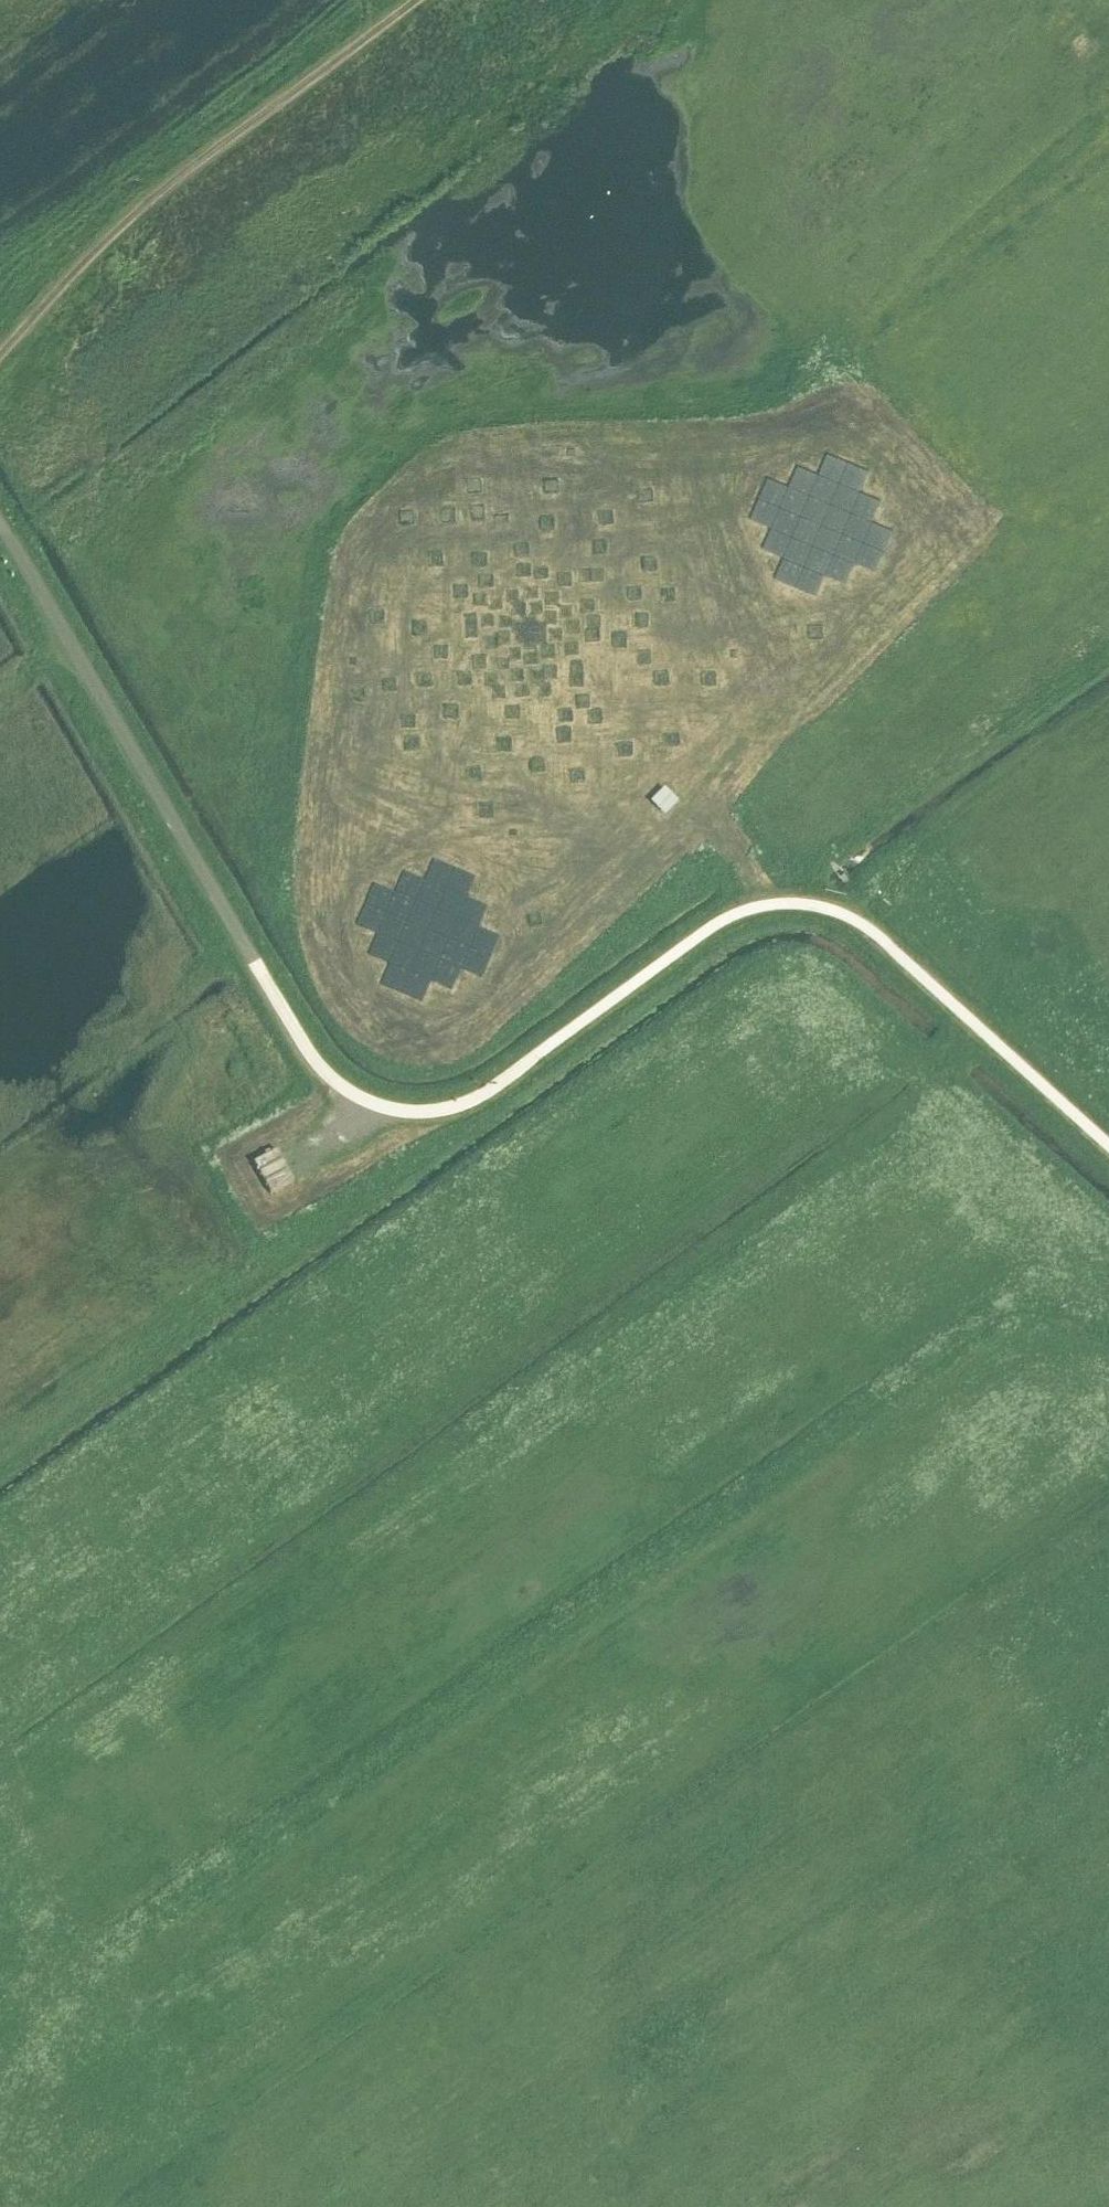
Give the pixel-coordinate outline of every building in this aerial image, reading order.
[(789,483),(768,474),(750,516),(771,525),(762,546),(783,555),(774,576),(816,593),(825,572),(846,581),(855,560),(876,569),(894,527),(873,518),(881,497),(860,488),(869,467),(827,450),(819,471),(798,462),(789,483)] [(664,792),(651,806),(665,820),(678,806),(664,792)] [(475,879),(433,861),(424,882),(403,873),(394,894),(374,885),(356,927),(377,936),(368,957),(389,966),(380,987),(422,1004),(431,983),(452,992),(461,971),(482,980),(499,938),(478,929),(487,908),(466,899),(475,879)] [(253,1167),(270,1198),(294,1185),(277,1154),(253,1167)]
